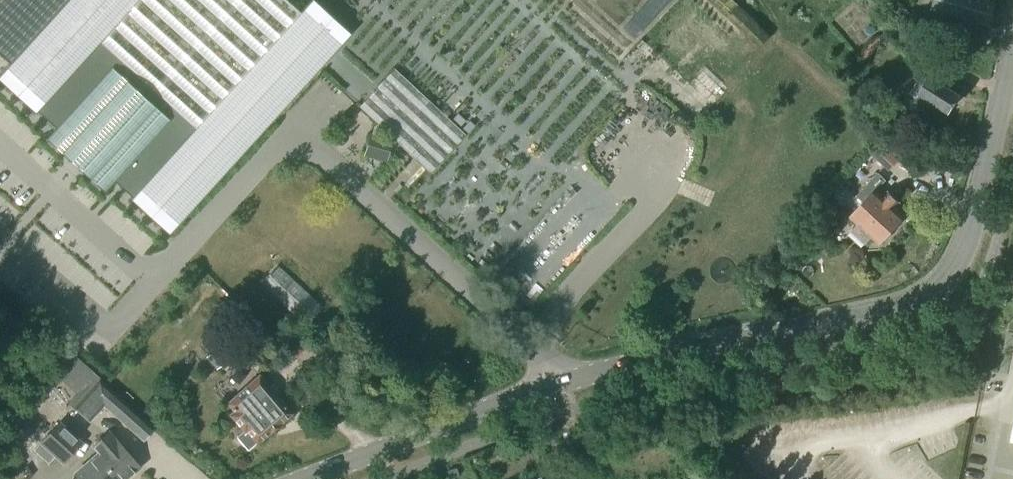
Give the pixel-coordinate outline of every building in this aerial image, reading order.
[(9,63),(0,73),(0,81),(36,114),(38,112),(55,128),(45,138),(104,192),(114,181),(131,197),(130,199),(169,235),(208,191),(262,133),(351,34),(314,0),(311,0),(300,11),(288,0),(0,0),(0,55),(9,63)] [(933,8),(940,10),(938,16),(954,20),(956,15),(960,16),(962,16),(961,21),(971,24),(972,19),(990,24),(996,2),(989,0),(935,0),(933,8)] [(925,58),(932,47),(901,27),(894,38),(925,58)] [(918,79),(910,93),(918,98),(914,104),(924,110),(927,112),(934,101),(950,111),(961,94),(938,80),(938,79),(940,76),(933,71),(922,65),(914,77),(918,79)] [(394,69),(359,107),(375,122),(377,123),(384,130),(430,173),(465,134),(394,69)] [(373,124),(365,154),(382,159),(386,157),(390,143),(381,140),(384,130),(377,123),(375,122),(373,124)] [(889,169),(898,159),(878,140),(869,150),(889,169)] [(885,197),(877,190),(887,180),(879,172),(857,195),(865,203),(852,217),(859,223),(852,231),(866,244),(873,236),(880,243),(905,216),(895,207),(899,202),(889,192),(885,197)] [(277,265),(260,284),(305,325),(322,307),(277,265)] [(216,349),(207,357),(217,369),(226,362),(216,349)] [(266,384),(265,383),(259,375),(226,403),(233,411),(229,414),(244,431),(237,437),(248,449),(256,442),(257,443),(269,433),(291,413),(283,403),(266,384)] [(153,428),(105,385),(98,379),(74,407),(90,421),(104,406),(143,440),(153,428)] [(59,423),(35,450),(48,463),(55,455),(63,463),(81,443),(59,423)] [(138,467),(109,434),(94,446),(100,454),(76,474),(80,478),(124,478),(138,467)] [(448,471),(451,478),(459,476),(456,468),(448,471)]
